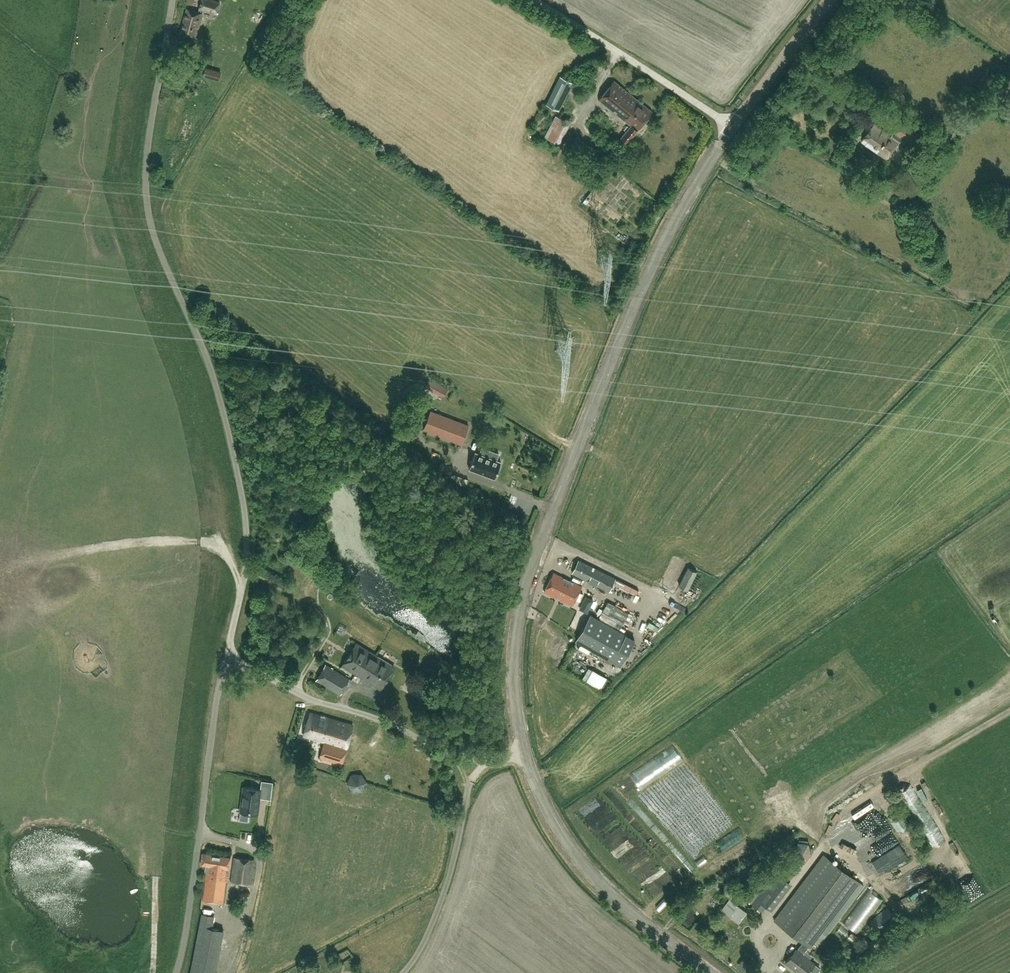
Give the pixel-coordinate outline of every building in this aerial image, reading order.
[(216,14),(220,0),(218,0),(200,0),(198,9),(216,14)] [(201,13),(185,9),(179,33),(195,36),(201,13)] [(173,68),(174,68),(180,69),(183,53),(176,52),(173,68)] [(573,82),(560,76),(546,104),(559,110),(573,82)] [(627,143),(652,112),(613,80),(598,99),(631,125),(620,137),(627,143)] [(801,93),(792,98),(796,105),(805,99),(801,93)] [(914,146),(922,135),(902,120),(890,136),(873,124),(861,141),(887,159),(902,137),(914,146)] [(544,142),(560,147),(566,129),(551,123),(544,142)] [(589,148),(589,147),(576,140),(572,147),(593,159),(597,152),(589,148)] [(893,178),(897,172),(889,168),(886,173),(893,178)] [(580,189),(586,186),(583,180),(577,183),(580,189)] [(428,378),(424,385),(444,396),(447,389),(428,378)] [(429,412),(423,429),(462,445),(469,427),(429,412)] [(495,478),(501,461),(496,460),(499,453),(490,450),(488,456),(479,453),(475,452),(469,468),(495,478)] [(452,467),(442,463),(440,469),(449,472),(452,467)] [(279,543),(288,541),(285,531),(277,534),(279,543)] [(615,578),(578,560),(572,573),(608,591),(615,578)] [(697,571),(688,567),(679,585),(688,589),(697,571)] [(553,572),(544,591),(572,605),(579,592),(582,586),(553,572)] [(608,601),(607,601),(604,607),(603,609),(600,614),(598,618),(619,630),(628,613),(608,601)] [(576,641),(620,665),(635,639),(619,630),(598,618),(591,614),(576,641)] [(361,677),(368,666),(375,655),(355,643),(342,665),(361,677)] [(375,655),(368,666),(387,677),(394,666),(375,655)] [(326,686),(336,671),(324,664),(315,679),(326,686)] [(368,666),(361,677),(380,688),(387,677),(368,666)] [(336,671),(326,686),(333,690),(342,674),(336,671)] [(340,694),(349,678),(342,674),(333,690),(340,694)] [(342,764),(353,725),(310,712),(303,735),(324,741),(320,757),(342,764)] [(368,791),(368,783),(350,784),(351,792),(368,791)] [(241,811),(240,820),(248,821),(249,812),(259,814),(261,797),(267,798),(268,785),(262,784),(261,784),(260,789),(244,786),(241,811)] [(869,858),(870,861),(877,876),(907,863),(904,856),(917,850),(912,839),(898,845),(892,831),(881,836),(881,838),(856,849),(862,862),(869,858)] [(202,852),(201,864),(206,864),(201,899),(225,902),(231,856),(202,852)] [(800,972),(807,972),(814,963),(802,954),(808,946),(810,947),(860,882),(823,854),(774,920),(803,941),(797,950),(795,949),(785,962),(800,972)] [(250,884),(254,859),(235,857),(231,881),(250,884)] [(859,868),(856,874),(868,879),(870,873),(859,868)] [(774,873),(752,909),(762,915),(765,909),(773,914),(797,876),(794,874),(792,877),(782,870),(779,876),(774,873)] [(968,904),(982,896),(977,885),(963,893),(968,904)] [(843,922),(858,933),(883,900),(869,888),(843,922)] [(729,899),(721,909),(738,923),(747,912),(729,899)] [(887,907),(871,920),(881,931),(897,917),(887,907)] [(224,929),(212,926),(214,915),(202,912),(190,972),(215,972),(224,929)] [(341,963),(350,957),(346,951),(337,957),(341,963)]
